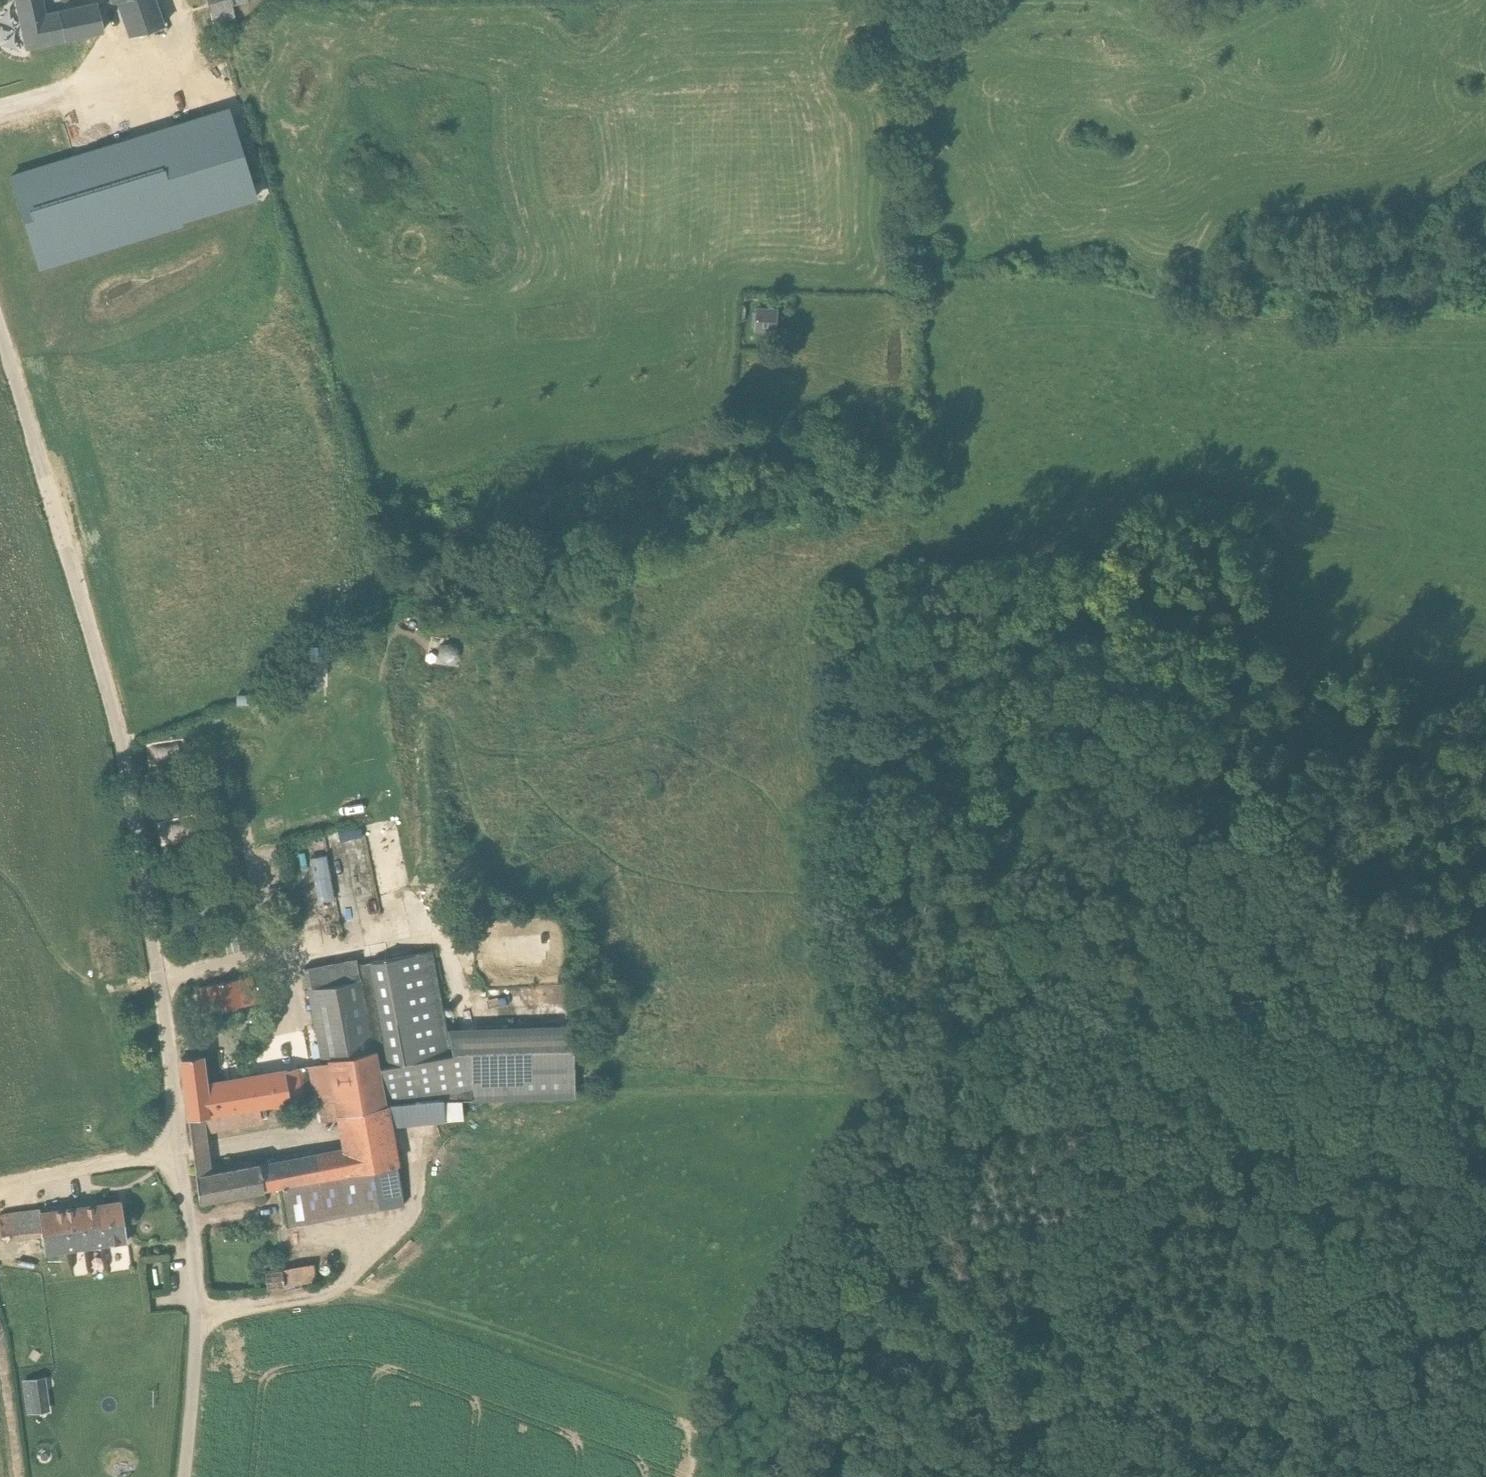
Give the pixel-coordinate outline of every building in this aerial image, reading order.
[(26,49),(91,36),(104,33),(97,3),(46,14),(43,0),(16,0),(26,49)] [(164,24),(156,0),(121,0),(132,34),(164,24)] [(236,19),(232,5),(248,1),(248,0),(208,0),(214,25),(236,19)] [(44,269),(150,233),(252,198),(204,58),(121,86),(148,168),(100,184),(24,210),(44,269)] [(756,311),(754,332),(776,333),(778,313),(756,311)] [(181,1058),(189,1120),(260,1108),(290,1103),(290,1101),(315,1096),(320,1121),(336,1118),(389,1107),(392,1127),(445,1121),(443,1100),(474,1100),(474,1101),(575,1097),(572,1025),(446,1029),(432,951),(356,965),(355,958),(304,968),(321,1065),(285,1072),(283,1069),(234,1077),(206,1082),(203,1054),(181,1058)] [(204,1013),(251,1003),(246,978),(199,988),(204,1013)] [(341,1148),(211,1171),(207,1144),(192,1146),(199,1201),(281,1186),(289,1227),(404,1206),(396,1166),(399,1165),(392,1127),(389,1107),(336,1118),(341,1148)] [(260,1108),(189,1120),(192,1146),(207,1144),(206,1133),(262,1123),(260,1108)] [(44,1253),(127,1241),(121,1202),(40,1214),(39,1210),(0,1215),(0,1225),(1,1236),(42,1231),(44,1253)] [(267,1289),(314,1283),(313,1267),(265,1272),(267,1289)] [(46,1377),(22,1380),(24,1392),(47,1389),(46,1377)]
